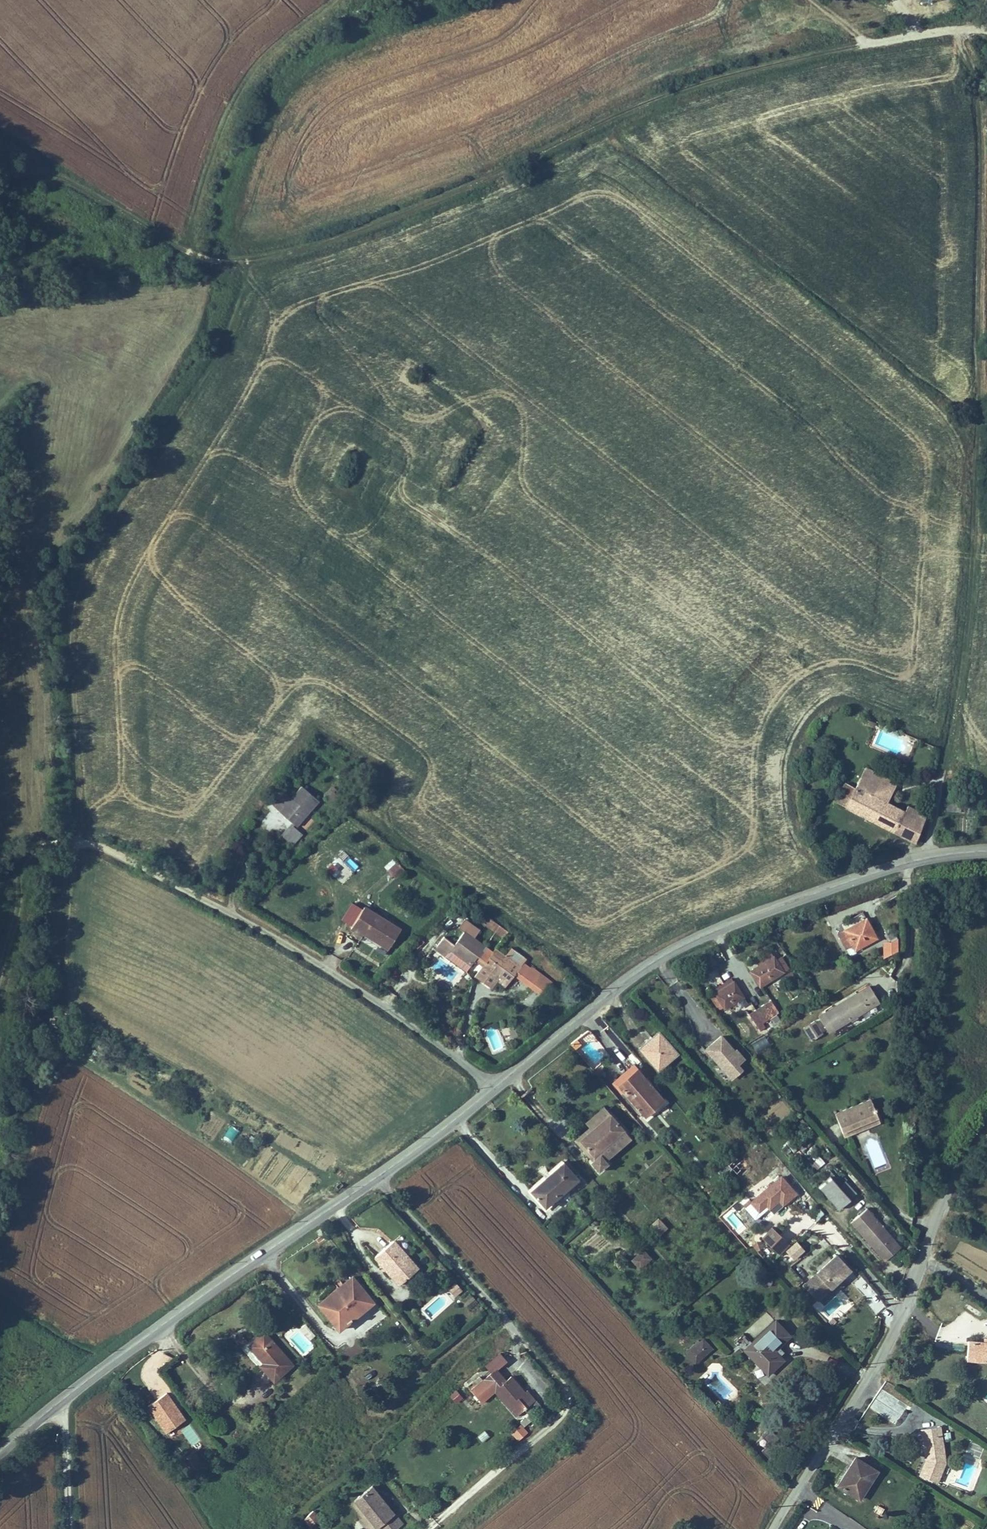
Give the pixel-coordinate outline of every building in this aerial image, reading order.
[(890,774),(868,762),(858,781),(879,793),(890,774)] [(858,781),(849,777),(838,796),(913,837),(928,809),(908,798),(904,807),(879,793),(858,781)] [(321,794),(304,781),(283,809),(292,816),(300,822),(321,794)] [(280,834),(292,845),(302,834),(291,823),(280,834)] [(407,861),(398,854),(391,863),(400,870),(407,861)] [(406,921),(369,899),(354,922),(359,925),(367,929),(368,927),(393,943),(406,921)] [(463,919),(468,923),(458,937),(447,929),(437,942),(453,954),(459,958),(461,956),(470,962),(473,957),(475,959),(479,954),(488,961),(499,946),(477,930),(484,921),(469,910),(463,919)] [(511,930),(516,924),(498,912),(494,917),(511,930)] [(850,923),(836,929),(843,943),(848,940),(851,946),(874,936),(865,916),(850,923)] [(489,917),(484,925),(502,937),(507,929),(489,917)] [(889,928),(884,930),(889,941),(894,939),(889,928)] [(524,960),(501,943),(499,946),(488,961),(482,969),(486,971),(484,974),(494,981),(499,974),(509,981),(517,969),(535,981),(545,967),(527,955),(524,960)] [(760,986),(790,966),(776,946),(746,966),(760,986)] [(724,980),(716,986),(726,1002),(746,988),(735,973),(724,980)] [(869,991),(864,982),(821,1008),(823,1011),(818,1013),(825,1028),(874,1000),(869,991)] [(767,995),(782,1014),(786,1012),(780,1005),(782,1004),(774,990),(767,995)] [(757,1002),(766,1015),(774,1009),(779,1016),(782,1014),(767,995),(757,1002)] [(766,1015),(757,1002),(750,1006),(762,1024),(769,1020),(766,1015)] [(812,1017),(803,1022),(809,1033),(819,1029),(812,1017)] [(496,1024),(482,1030),(492,1054),(506,1049),(496,1024)] [(650,1033),(640,1041),(661,1065),(680,1048),(659,1025),(650,1033)] [(722,1031),(702,1048),(729,1079),(748,1062),(722,1031)] [(588,1040),(580,1047),(594,1064),(603,1057),(588,1040)] [(644,1065),(639,1058),(628,1068),(621,1074),(626,1080),(642,1099),(660,1083),(644,1065)] [(849,1132),(860,1128),(858,1122),(885,1112),(878,1094),(841,1108),(849,1132)] [(619,1160),(615,1155),(609,1148),(633,1127),(618,1110),(604,1122),(588,1135),(607,1155),(601,1160),(609,1169),(619,1160)] [(885,1112),(858,1122),(860,1128),(887,1118),(885,1112)] [(639,1134),(633,1127),(609,1148),(615,1155),(639,1134)] [(736,1173),(748,1163),(738,1152),(726,1162),(736,1173)] [(813,1169),(824,1164),(820,1154),(809,1159),(813,1169)] [(580,1185),(584,1182),(569,1161),(562,1166),(549,1177),(533,1188),(549,1209),(580,1185)] [(862,1187),(848,1172),(841,1178),(834,1169),(821,1181),(842,1205),(862,1187)] [(781,1170),(751,1194),(759,1204),(767,1198),(772,1204),(782,1197),(784,1200),(797,1190),(781,1170)] [(743,1195),(732,1206),(753,1227),(764,1215),(743,1195)] [(903,1239),(870,1201),(853,1215),(887,1255),(895,1247),(903,1239)] [(662,1210),(655,1216),(662,1224),(670,1218),(662,1210)] [(772,1217),(762,1227),(777,1243),(788,1233),(772,1217)] [(420,1263),(396,1234),(387,1241),(377,1250),(401,1279),(420,1263)] [(795,1239),(782,1251),(792,1262),(805,1250),(795,1239)] [(638,1248),(636,1251),(642,1259),(646,1256),(653,1250),(646,1242),(638,1248)] [(827,1288),(839,1278),(837,1276),(840,1273),(841,1275),(852,1266),(839,1251),(813,1273),(827,1288)] [(330,1297),(344,1318),(375,1296),(355,1269),(344,1277),(349,1283),(330,1297)] [(827,1288),(813,1273),(806,1280),(819,1295),(827,1288)] [(852,1281),(874,1314),(884,1307),(862,1274),(852,1281)] [(349,1283),(344,1277),(331,1287),(320,1295),(339,1322),(344,1318),(330,1297),(349,1283)] [(449,1286),(454,1296),(462,1291),(457,1282),(449,1286)] [(778,1316),(748,1347),(772,1371),(786,1356),(776,1347),(794,1330),(778,1316)] [(259,1332),(250,1339),(265,1358),(268,1356),(280,1371),(299,1356),(271,1322),(259,1332)] [(984,1349),(986,1351),(986,1333),(963,1331),(963,1339),(963,1347),(984,1349)] [(689,1348),(697,1357),(712,1343),(705,1334),(689,1348)] [(510,1396),(513,1394),(503,1382),(498,1385),(489,1374),(477,1384),(508,1423),(523,1411),(522,1410),(510,1396)] [(448,1395),(457,1403),(463,1397),(455,1388),(448,1395)] [(166,1389),(146,1404),(166,1432),(186,1417),(166,1389)] [(535,1411),(518,1390),(513,1394),(510,1396),(522,1410),(523,1411),(528,1417),(535,1411)] [(937,1417),(917,1420),(921,1450),(918,1463),(939,1468),(941,1451),(937,1417)] [(509,1432),(517,1440),(527,1431),(519,1423),(509,1432)] [(482,1442),(490,1436),(484,1429),(477,1435),(482,1442)] [(209,1454),(198,1440),(193,1444),(204,1458),(209,1454)] [(204,1458),(193,1444),(184,1451),(194,1466),(204,1458)] [(878,1462),(856,1449),(841,1470),(834,1480),(858,1495),(878,1462)] [(971,1492),(982,1462),(950,1451),(941,1475),(942,1475),(940,1482),(971,1492)] [(372,1474),(355,1490),(379,1518),(396,1501),(388,1492),(372,1474)] [(405,1511),(396,1501),(379,1518),(387,1527),(405,1511)] [(312,1528),(321,1518),(312,1509),(302,1519),(312,1528)]
